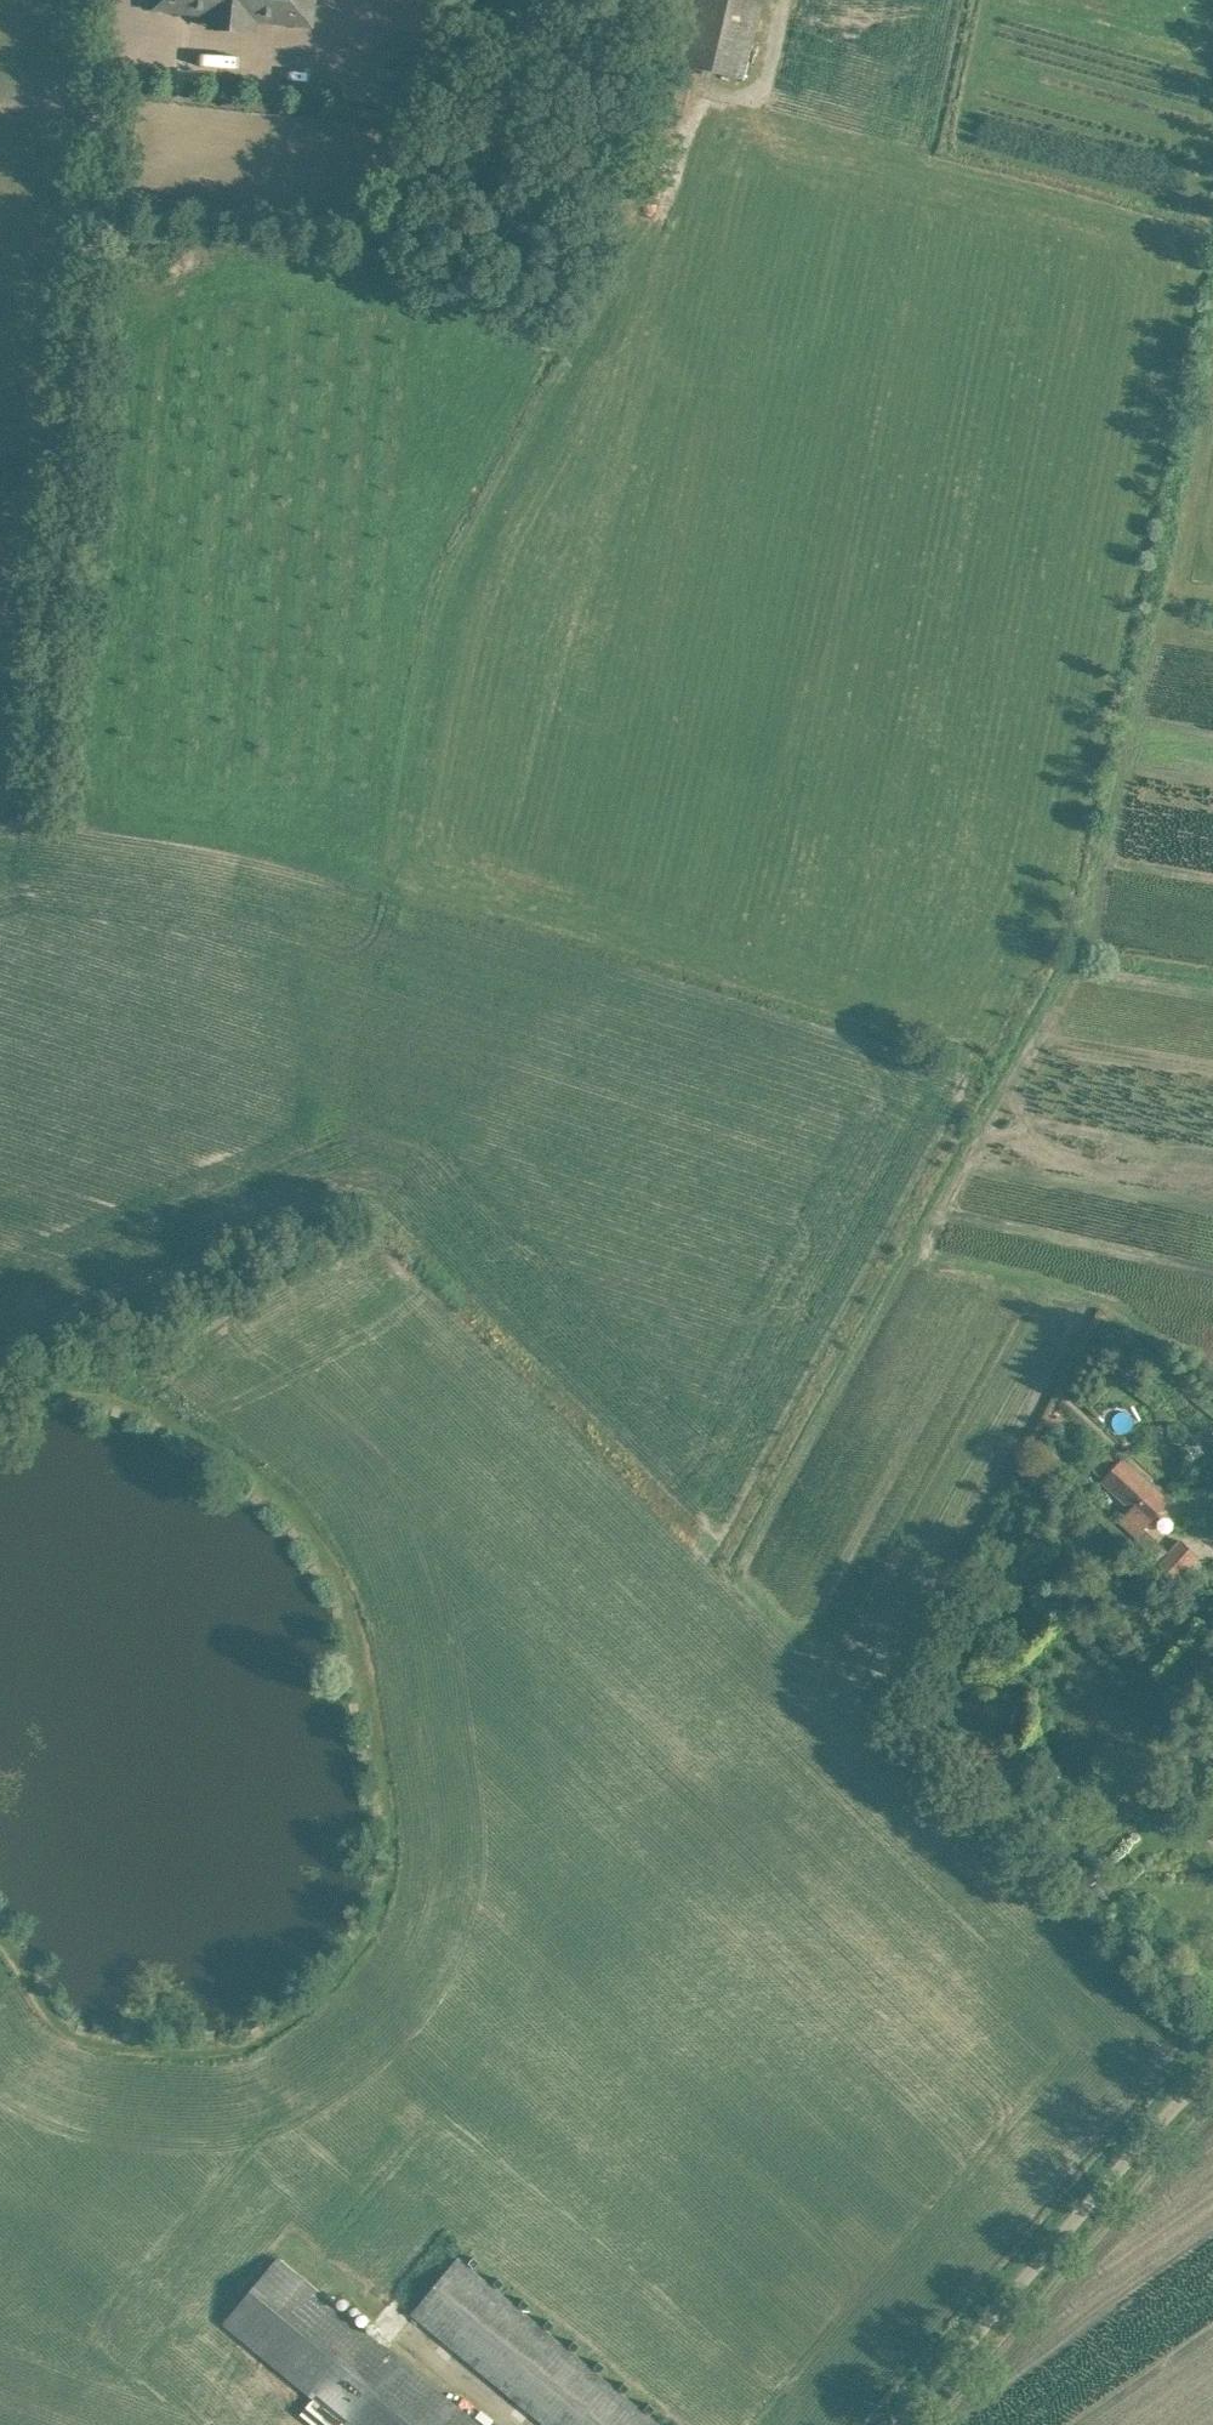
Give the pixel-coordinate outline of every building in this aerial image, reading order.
[(151,9),(208,14),(206,27),(256,32),(257,20),(315,26),(317,0),(152,0),(151,9)] [(658,58),(679,63),(746,77),(762,0),(672,0),(658,58)] [(1106,1451),(1091,1468),(1132,1507),(1120,1520),(1137,1536),(1131,1543),(1156,1567),(1158,1564),(1175,1580),(1188,1567),(1198,1556),(1181,1540),(1169,1552),(1144,1528),(1169,1502),(1122,1458),(1118,1462),(1106,1451)] [(1043,1772),(1043,1777),(1047,1782),(1054,1782),(1059,1778),(1060,1772),(1056,1767),(1051,1766),(1047,1767),(1043,1772)] [(1050,1850),(1061,1863),(1071,1853),(1060,1841),(1050,1850)] [(345,2424),(480,2424),(278,2256),(223,2324),(345,2424)] [(413,2312),(409,2317),(545,2424),(659,2424),(458,2258),(413,2312)]
